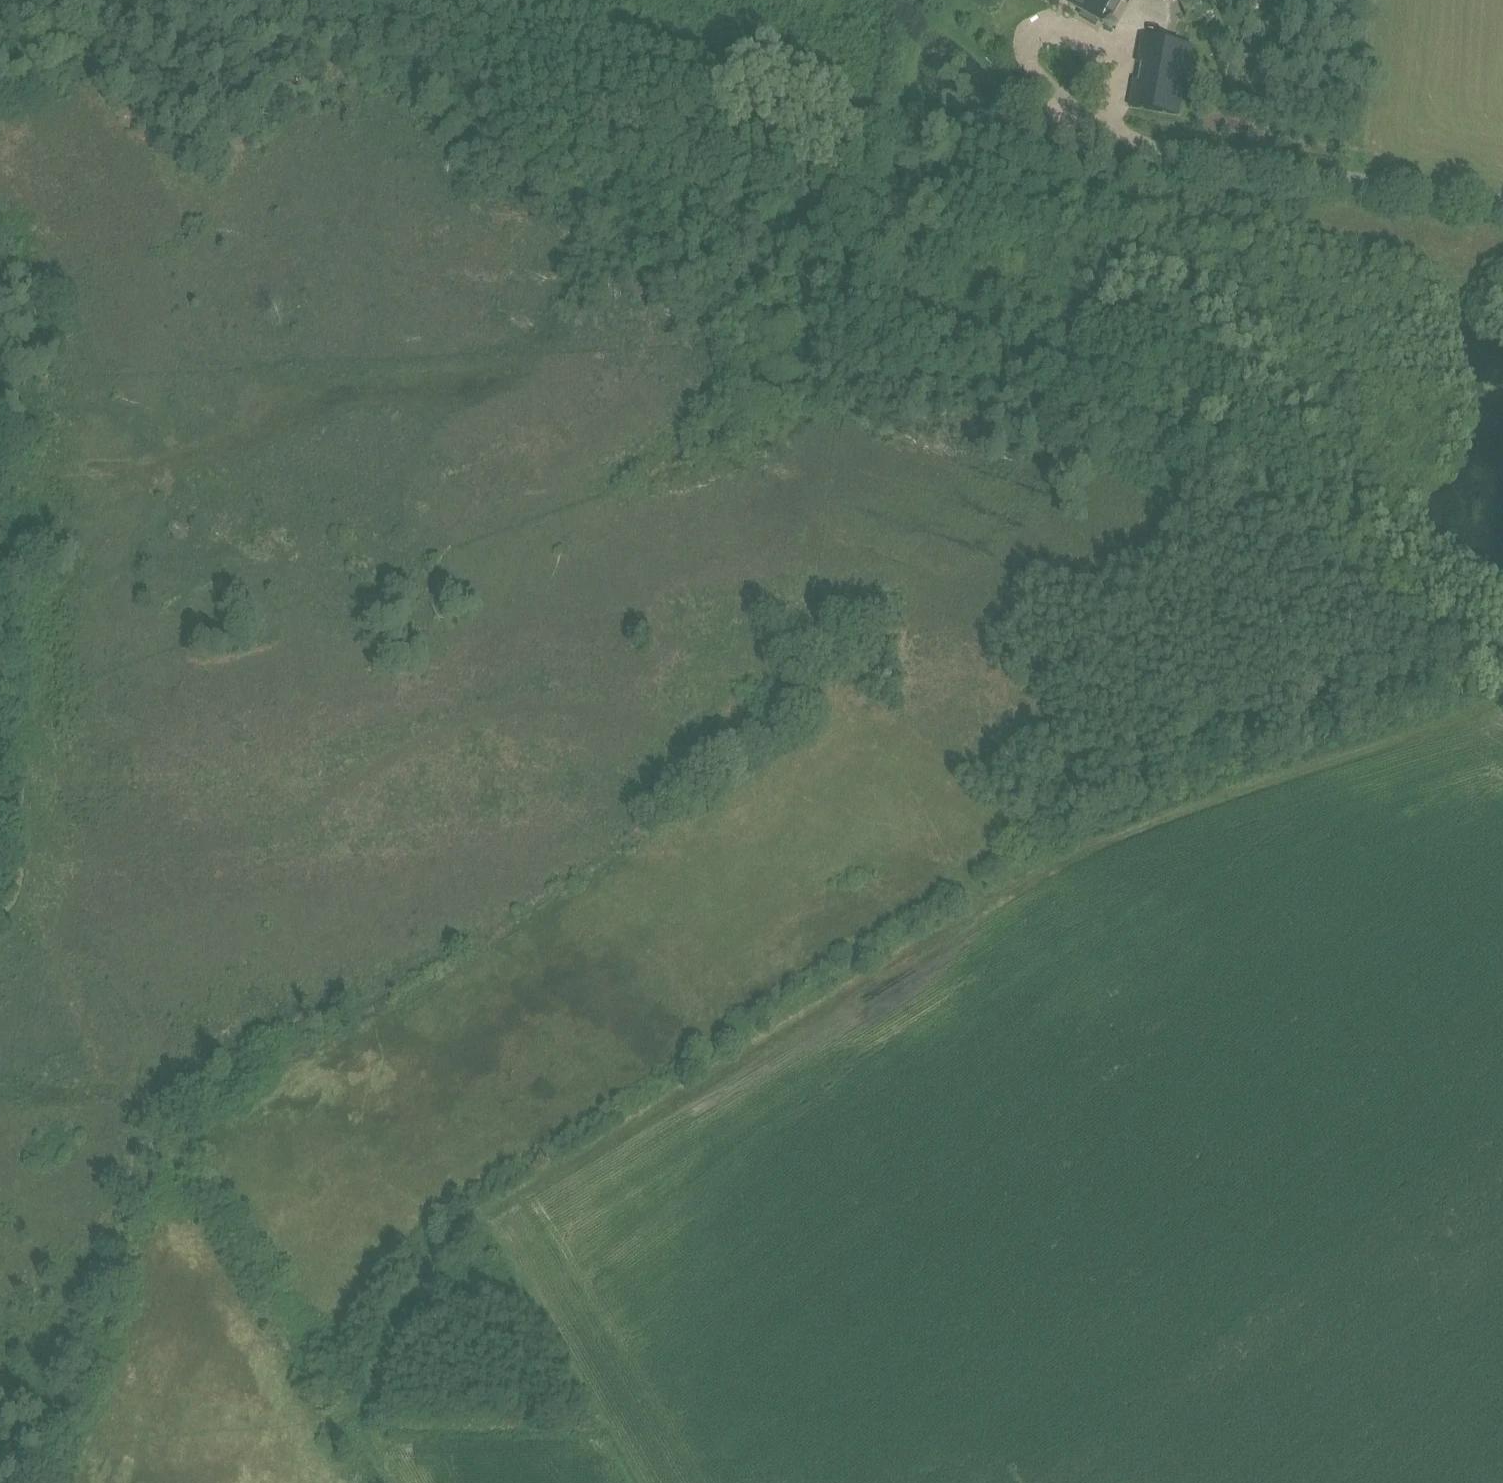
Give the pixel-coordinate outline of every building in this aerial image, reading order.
[(1072,5),(1083,11),(1080,16),(1095,25),(1098,20),(1099,21),(1106,9),(1113,13),(1121,0),(1062,0),(1072,5)] [(1142,37),(1139,51),(1187,59),(1189,45),(1166,41),(1142,37)] [(1134,80),(1130,107),(1177,115),(1182,89),(1134,80)]
